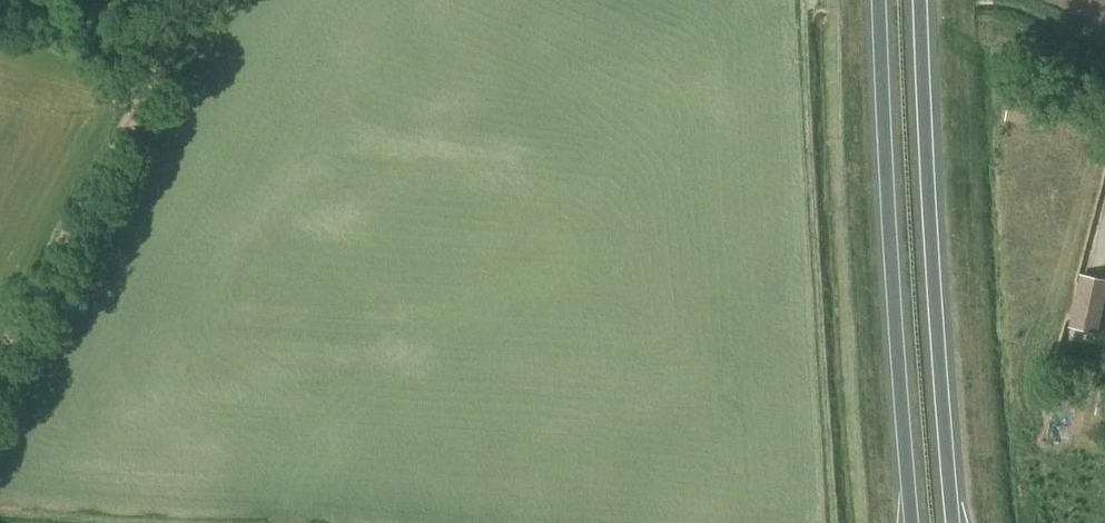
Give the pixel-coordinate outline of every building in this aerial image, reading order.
[(1104,297),(1104,280),(1079,274),(1068,328),(1098,334),(1104,297)]
